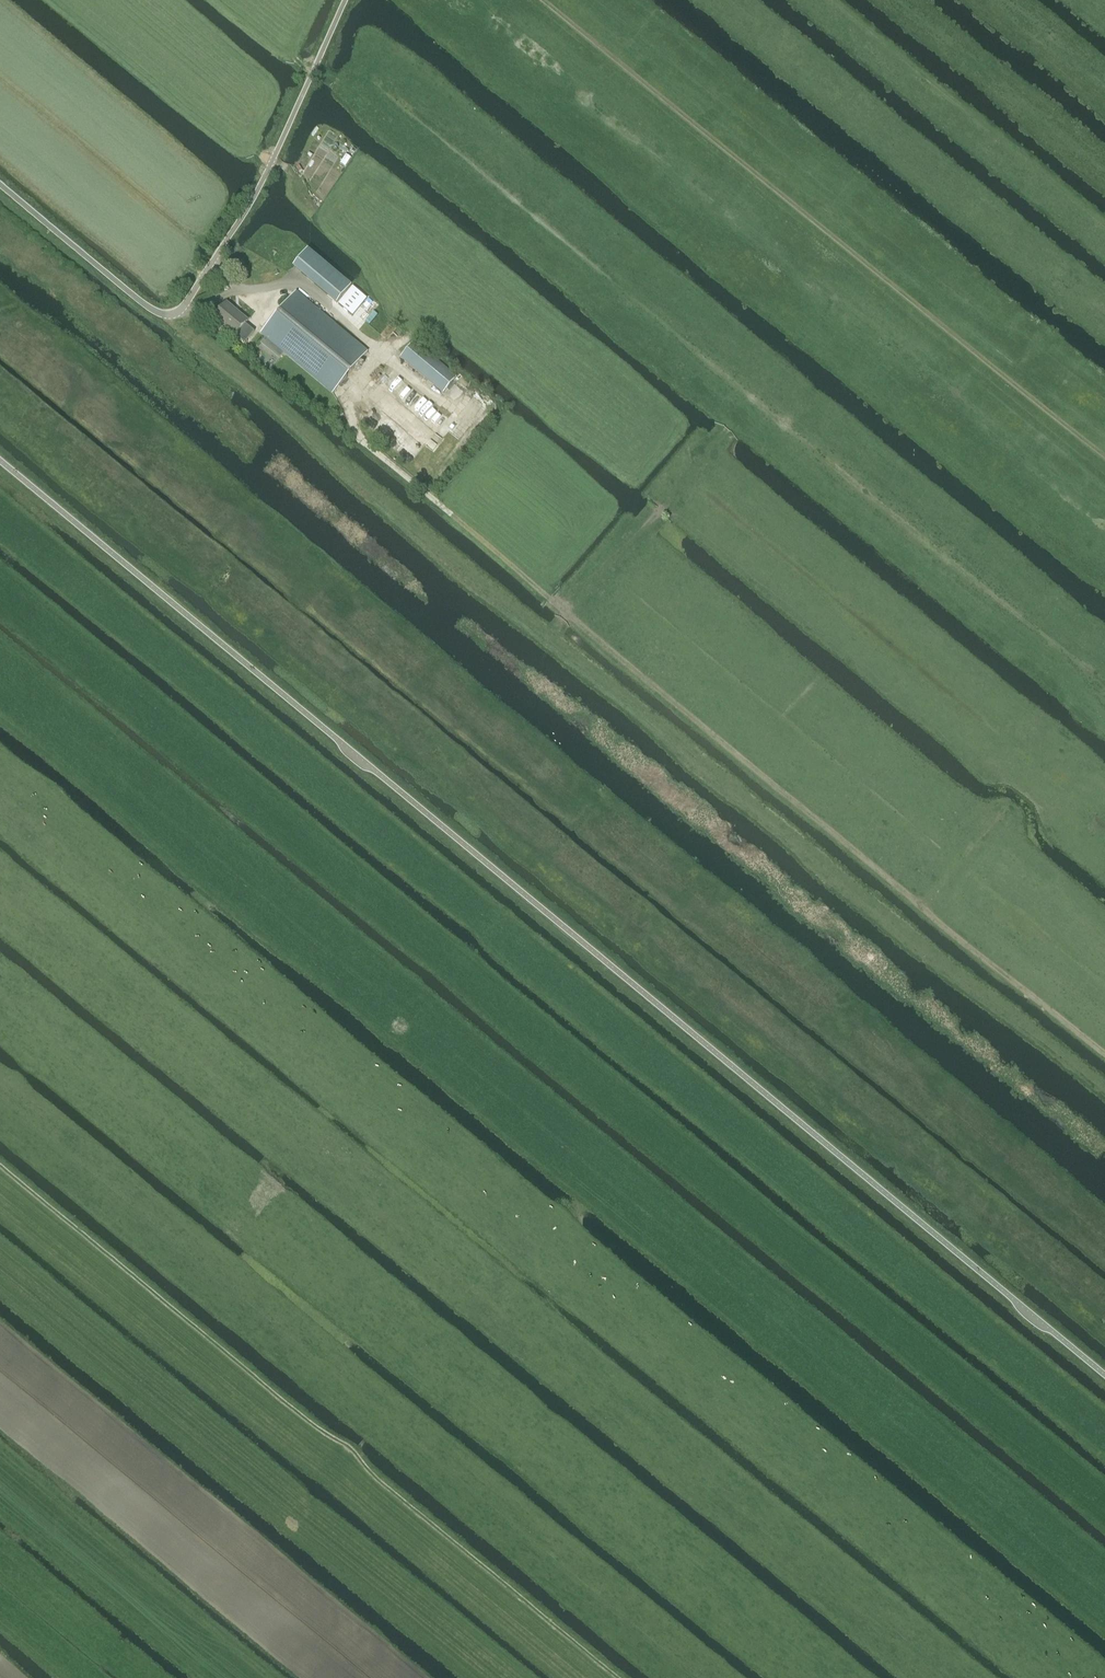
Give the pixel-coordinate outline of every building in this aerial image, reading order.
[(340,298),(351,307),(360,295),(350,286),(351,285),(308,250),(294,267),(337,303),(340,298)] [(331,394),(367,353),(296,293),(260,335),(331,394)] [(245,343),(255,331),(245,324),(248,321),(227,304),(213,320),(234,337),(236,335),(245,343)] [(399,358),(416,373),(442,394),(455,378),(413,342),(399,358)]
